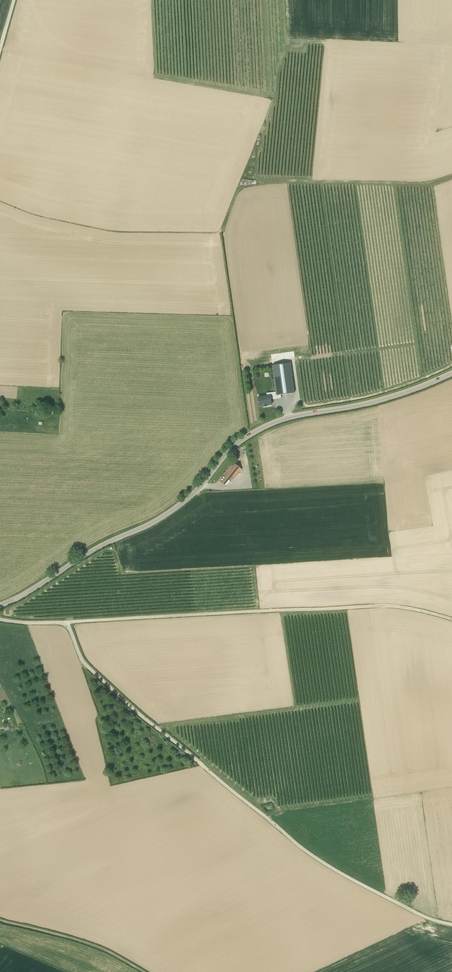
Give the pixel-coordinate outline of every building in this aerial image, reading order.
[(267,406),(267,405),(272,405),(271,400),(281,398),(281,395),(294,393),(290,363),(272,365),(276,392),(266,393),(267,397),(258,398),(259,406),(263,406),(263,407),(267,406)] [(231,481),(242,469),(234,463),(224,475),(224,476),(220,482),(226,487),(231,481)]
